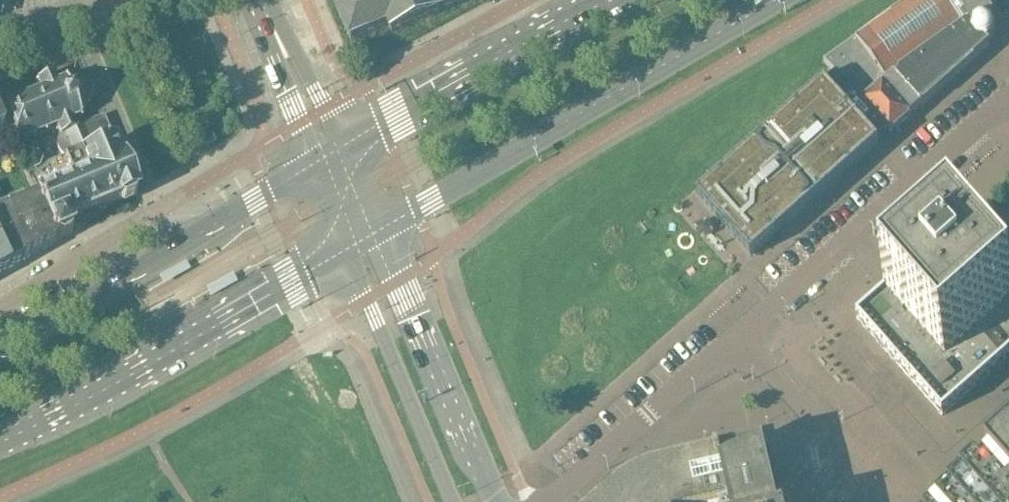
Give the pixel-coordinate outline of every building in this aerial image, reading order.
[(351,44),(389,27),(392,35),(404,30),(404,29),(430,18),(431,19),(443,14),(442,13),(468,2),(467,0),(333,0),(351,44)] [(950,81),(990,46),(987,43),(993,37),(995,27),(991,20),(995,18),(985,0),(910,0),(857,38),(856,38),(823,62),(836,76),(826,85),(824,83),(697,196),(698,197),(697,198),(752,258),(879,145),(877,143),(888,134),(890,135),(950,81)] [(78,110),(86,107),(87,108),(88,107),(87,106),(91,98),(93,98),(92,96),(91,96),(87,88),(88,86),(87,85),(86,86),(78,83),(78,81),(76,81),(76,83),(68,86),(64,78),(63,79),(63,81),(57,83),(53,76),(55,75),(54,73),(35,82),(35,83),(37,83),(40,90),(30,94),(29,93),(27,94),(28,95),(18,100),(17,98),(15,99),(16,100),(5,105),(5,103),(4,103),(1,97),(2,97),(2,96),(0,96),(0,123),(2,128),(14,153),(23,150),(21,144),(31,139),(32,141),(34,140),(34,138),(43,134),(44,136),(46,135),(46,133),(53,130),(53,132),(56,131),(60,139),(84,128),(86,132),(88,133),(91,140),(90,143),(95,153),(114,145),(102,117),(83,125),(80,119),(81,118),(78,110)] [(95,153),(90,143),(91,140),(88,133),(86,132),(84,128),(60,139),(58,139),(57,141),(57,143),(57,144),(57,146),(58,148),(60,153),(61,155),(63,156),(63,157),(65,157),(66,158),(68,157),(71,164),(36,179),(33,172),(36,171),(40,163),(35,151),(27,148),(23,150),(14,153),(26,179),(32,193),(36,202),(54,241),(71,234),(67,224),(83,217),(83,219),(84,219),(85,218),(84,216),(100,210),(101,213),(102,212),(102,209),(117,203),(117,204),(119,203),(134,196),(134,197),(136,196),(121,161),(121,162),(120,159),(121,155),(119,149),(115,148),(114,145),(95,153)] [(54,241),(36,202),(7,215),(27,259),(56,243),(54,241)] [(8,270),(27,259),(7,215),(0,218),(0,253),(8,270)] [(931,405),(942,417),(1008,358),(1008,297),(954,234),(897,284),(883,296),(858,318),(856,320),(930,403),(931,405)] [(940,501),(1008,501),(1008,442),(940,501)] [(770,461),(764,463),(762,451),(721,461),(720,459),(718,459),(717,453),(659,466),(647,470),(636,475),(631,477),(625,481),(616,488),(600,501),(779,501),(770,461)]
